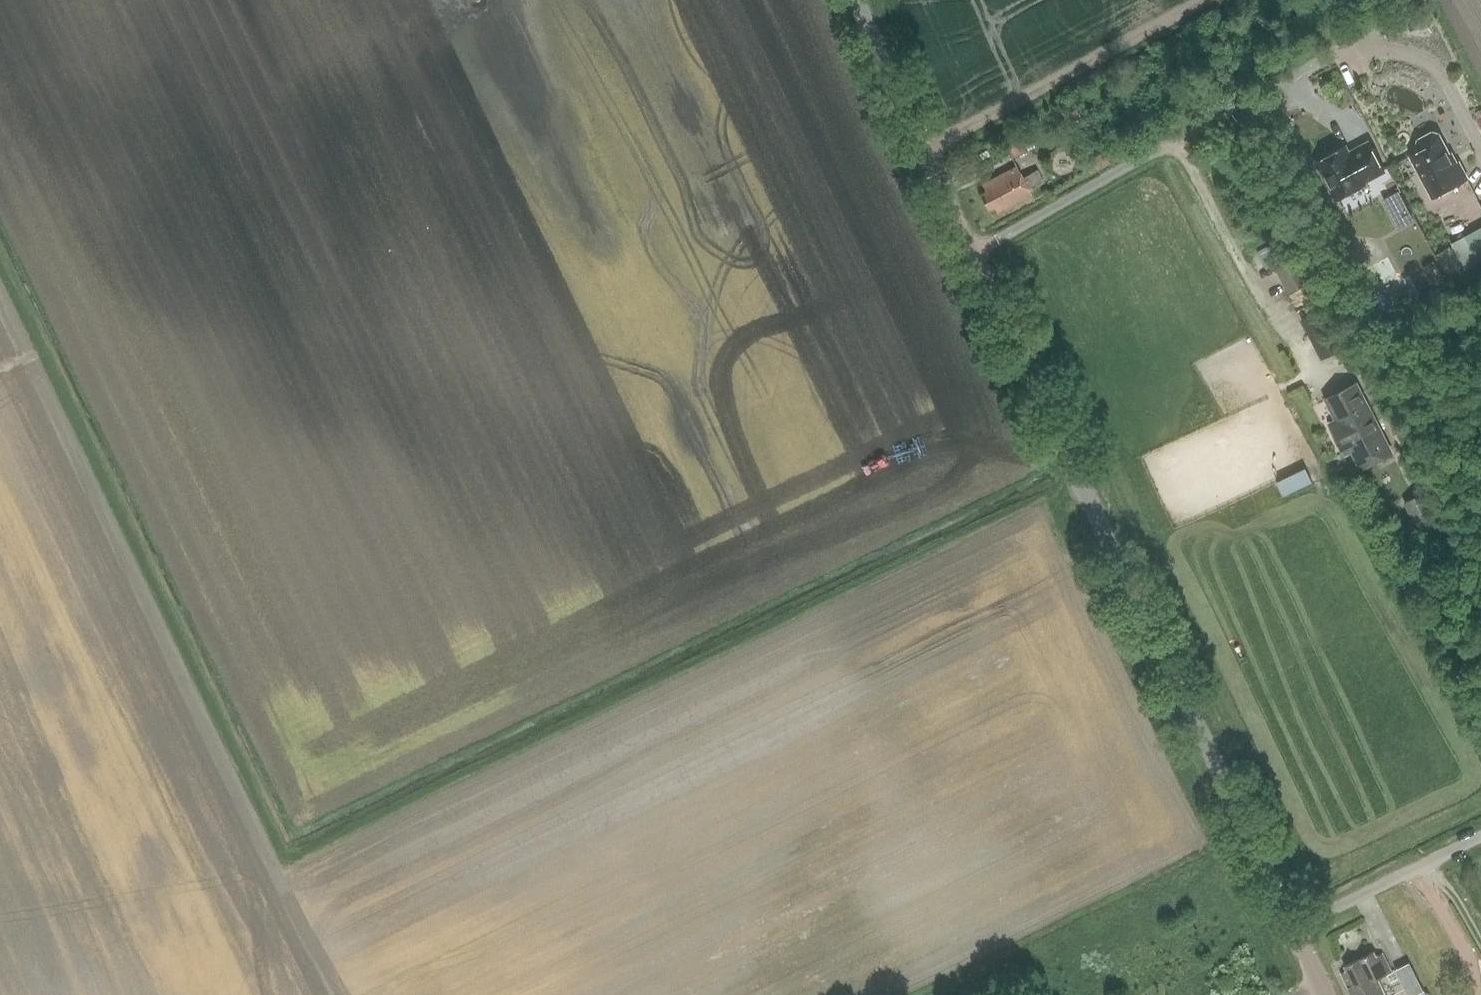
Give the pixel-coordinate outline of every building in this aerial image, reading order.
[(1469,179),(1459,160),(1457,162),(1440,132),(1432,130),(1417,138),(1412,153),(1408,155),(1432,199),(1469,179)] [(1031,150),(1021,131),(1001,141),(1011,158),(1025,151),(1027,153),(1031,150)] [(1349,152),(1346,147),(1316,163),(1336,199),(1365,184),(1365,182),(1385,171),(1369,142),(1349,152)] [(1103,152),(1088,160),(1094,170),(1109,162),(1103,152)] [(1029,189),(1042,182),(1036,170),(1022,178),(1016,166),(983,184),(987,190),(978,194),(987,211),(996,206),(998,211),(1031,193),(1029,189)] [(1400,227),(1417,217),(1400,187),(1383,196),(1400,227)] [(1452,246),(1436,254),(1447,274),(1469,262),(1463,251),(1457,255),(1452,246)] [(1434,261),(1424,267),(1435,286),(1445,280),(1434,261)] [(1304,276),(1285,286),(1288,292),(1308,282),(1304,276)] [(1318,300),(1304,308),(1309,317),(1323,309),(1318,300)] [(1301,321),(1321,360),(1343,348),(1323,309),(1309,317),(1301,321)] [(1362,467),(1391,452),(1356,384),(1326,399),(1337,420),(1330,424),(1340,442),(1347,439),(1362,467)] [(1425,539),(1444,529),(1423,491),(1404,502),(1425,539)] [(1392,972),(1383,953),(1377,956),(1375,950),(1345,965),(1347,969),(1341,972),(1352,994),(1386,994),(1378,978),(1392,972)]
